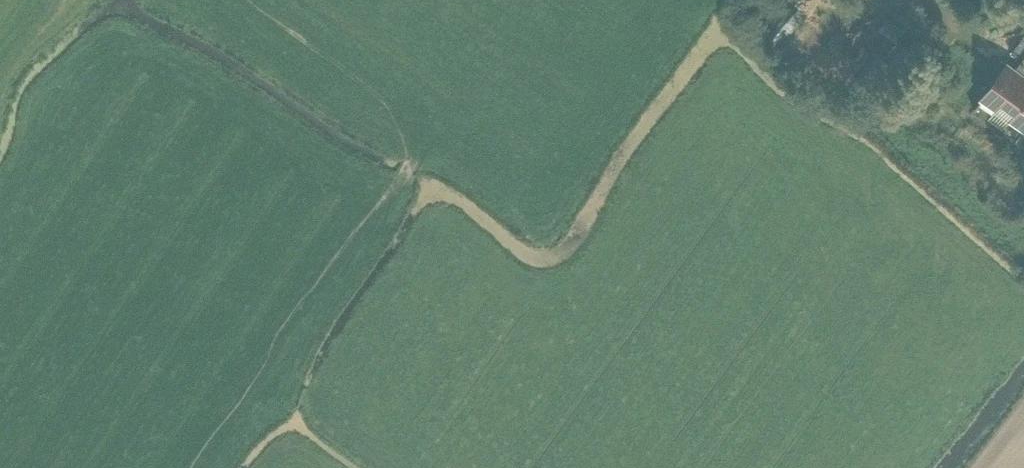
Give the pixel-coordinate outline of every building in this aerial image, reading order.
[(1016,68),(1007,61),(979,100),(995,111),(988,121),(1002,132),(1009,122),(1023,132),(1023,57),(1016,68)]
